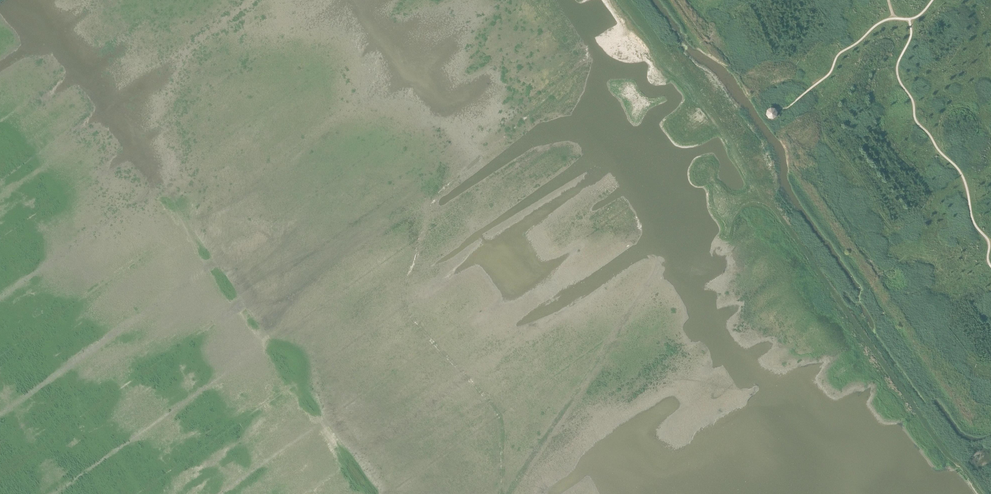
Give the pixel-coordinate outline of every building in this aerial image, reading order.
[(777,115),(778,111),(775,107),(771,106),(767,109),(766,113),(769,117),(773,118),(777,115)]
